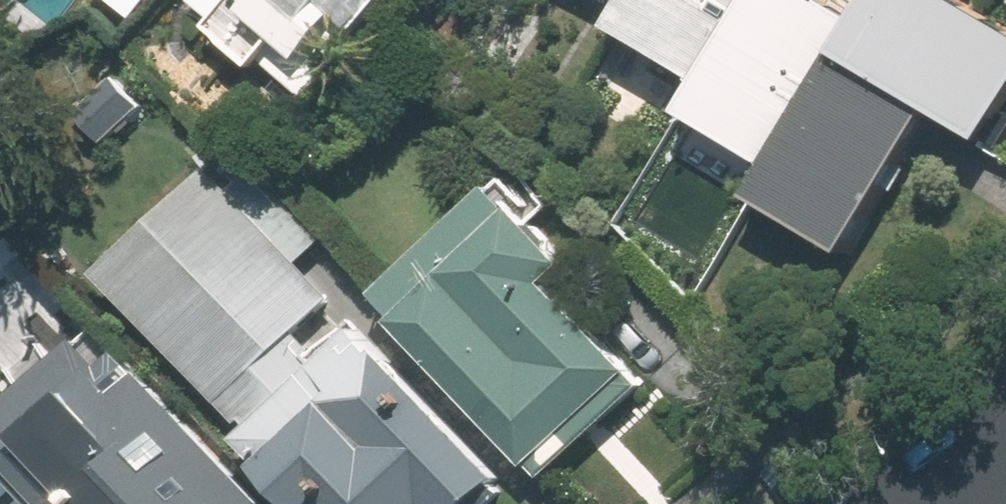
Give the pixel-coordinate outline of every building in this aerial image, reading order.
[(195,2),(302,99),(393,0),(197,0),(195,2)] [(701,83),(752,0),(628,0),(611,27),(701,83)] [(771,170),(835,67),(844,53),(863,22),(828,0),(752,0),(701,83),(681,114),(771,170)] [(990,143),(1005,118),(1005,32),(954,0),(877,0),(863,22),(844,53),(990,143)] [(753,199),(846,257),(929,125),(835,67),(771,170),(753,199)] [(73,117),(102,148),(144,108),(114,77),(73,117)] [(503,482),(354,326),(314,364),(293,341),(338,299),(302,262),(318,246),(251,176),(235,191),(214,169),(98,279),(243,431),(234,440),(295,503),(480,503),(503,482)] [(395,328),(531,470),(641,366),(556,277),(570,264),(519,211),(395,328)] [(129,352),(0,468),(33,503),(266,503),(129,352)]
